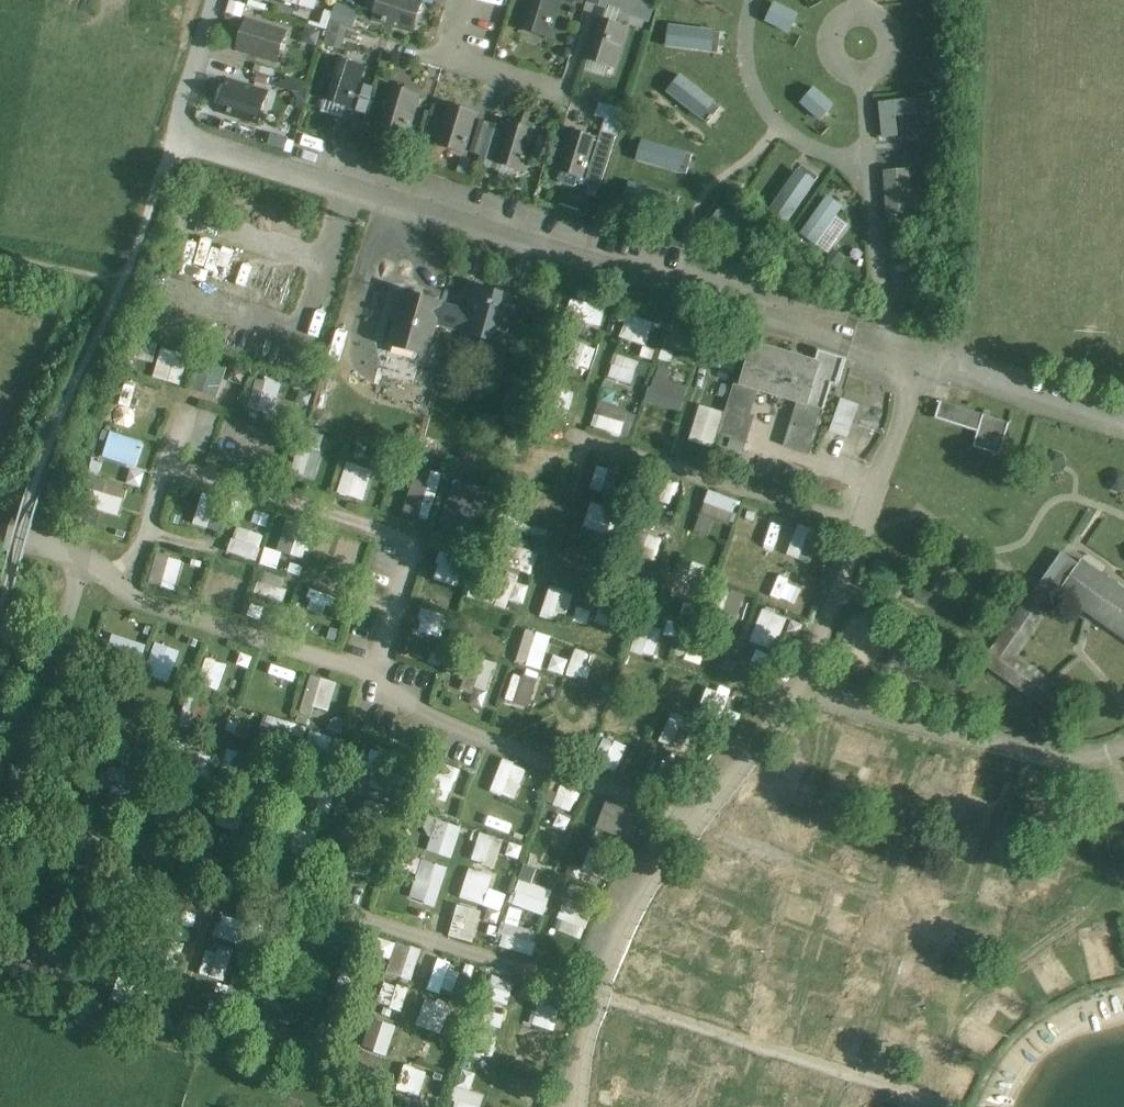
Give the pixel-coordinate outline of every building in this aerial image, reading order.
[(296,4),(296,5),(308,9),(314,6),(316,0),(284,0),(296,4)] [(414,0),(376,0),(376,1),(370,19),(412,32),(422,2),(414,0)] [(519,29),(547,38),(559,0),(528,0),(519,29)] [(598,6),(627,15),(631,0),(600,0),(598,6)] [(338,4),(332,22),(353,28),(358,10),(338,4)] [(769,26),(794,39),(804,20),(779,7),(769,26)] [(625,25),(596,16),(583,57),(612,67),(625,25)] [(286,35),(245,21),(235,52),(276,65),(286,35)] [(331,24),(324,45),(342,50),(347,30),(331,24)] [(722,36),(672,32),(671,52),(721,57),(722,36)] [(363,67),(333,57),(320,99),(350,108),(363,67)] [(269,82),(273,68),(256,63),(253,78),(269,82)] [(274,91),(302,102),(309,86),(281,74),(274,91)] [(266,95),(224,82),(215,111),(257,124),(266,95)] [(722,112),(683,83),(672,97),(711,127),(722,112)] [(420,94),(389,84),(376,125),(406,135),(420,94)] [(805,110),(823,126),(837,111),(818,95),(805,110)] [(479,111),(448,101),(435,143),(465,153),(479,111)] [(931,103),(883,108),(886,142),(899,141),(898,123),(933,120),(931,103)] [(593,116),(605,120),(619,124),(622,113),(597,105),(593,116)] [(598,140),(612,145),(619,124),(605,120),(599,137),(598,140)] [(536,131),(507,121),(503,133),(493,161),(522,171),(536,131)] [(483,155),(491,129),(479,125),(471,152),(483,155)] [(599,137),(569,128),(555,169),(586,178),(598,140),(599,137)] [(493,161),(503,133),(491,129),(483,155),(478,170),(489,174),(493,161)] [(612,145),(598,140),(586,178),(584,183),(598,187),(612,145)] [(692,161),(645,147),(639,165),(686,179),(692,161)] [(460,158),(456,172),(470,176),(475,163),(460,158)] [(911,166),(883,168),(886,224),(913,223),(911,166)] [(800,179),(772,219),(787,230),(815,189),(800,179)] [(830,201),(803,241),(818,252),(846,211),(830,201)] [(764,238),(722,213),(712,229),(755,254),(764,238)] [(193,274),(237,278),(239,255),(195,252),(193,274)] [(574,288),(570,319),(603,323),(607,292),(574,288)] [(519,302),(481,291),(475,314),(470,331),(470,333),(507,344),(507,342),(504,342),(510,321),(513,322),(519,302)] [(447,305),(405,293),(391,342),(434,354),(437,342),(442,324),(447,307),(447,305)] [(475,314),(447,307),(442,324),(470,331),(475,314)] [(621,337),(646,343),(652,319),(627,313),(621,337)] [(693,354),(701,329),(674,321),(667,346),(693,354)] [(455,346),(437,342),(434,354),(452,359),(455,346)] [(814,362),(754,344),(741,385),(741,386),(758,391),(797,403),(824,411),(832,385),(838,387),(847,358),(818,350),(814,362)] [(152,376),(180,384),(188,354),(160,346),(152,376)] [(631,384),(639,360),(614,352),(607,376),(631,384)] [(200,361),(194,389),(217,395),(224,366),(200,361)] [(668,380),(671,367),(656,363),(646,401),(681,409),(687,384),(668,380)] [(148,413),(156,386),(123,376),(115,404),(148,413)] [(741,385),(735,383),(719,436),(746,444),(755,417),(751,416),(758,391),(741,386),(741,385)] [(753,410),(764,414),(770,395),(759,392),(753,410)] [(829,429),(848,436),(860,402),(840,396),(829,429)] [(599,400),(591,425),(624,435),(632,411),(599,400)] [(985,416),(942,401),(936,418),(979,432),(980,433),(985,416)] [(713,447),(724,410),(699,403),(689,440),(713,447)] [(824,411),(797,403),(784,447),(810,455),(824,411)] [(1010,424),(985,416),(980,433),(979,432),(974,446),(1000,454),(1010,424)] [(101,454),(135,466),(144,441),(110,429),(101,454)] [(1049,457),(1045,465),(1050,473),(1059,473),(1063,464),(1058,457),(1049,457)] [(344,462),(338,493),(365,498),(371,467),(344,462)] [(591,487),(613,492),(618,471),(596,465),(591,487)] [(402,511),(425,519),(441,475),(431,472),(427,481),(414,477),(402,511)] [(1110,483),(1114,490),(1123,490),(1123,489),(1123,477),(1123,475),(1114,475),(1110,483)] [(86,504),(121,510),(125,485),(91,479),(86,504)] [(545,514),(552,494),(536,489),(529,508),(545,514)] [(698,527),(710,529),(712,519),(732,524),(737,497),(706,490),(698,527)] [(193,523),(209,527),(217,495),(200,491),(193,523)] [(583,527),(614,533),(619,509),(589,502),(583,527)] [(276,549),(303,558),(313,527),(286,519),(276,549)] [(786,553),(808,562),(820,531),(798,522),(786,553)] [(256,560),(264,534),(236,525),(228,551),(256,560)] [(709,561),(717,539),(693,531),(685,553),(709,561)] [(645,533),(640,556),(656,559),(660,536),(645,533)] [(357,571),(366,539),(353,536),(345,568),(357,571)] [(566,541),(559,576),(582,580),(588,545),(566,541)] [(276,566),(280,551),(265,546),(261,562),(276,566)] [(522,547),(515,567),(530,573),(537,552),(522,547)] [(175,589),(182,557),(155,551),(148,583),(175,589)] [(439,551),(433,578),(457,584),(464,556),(439,551)] [(1083,561),(1079,566),(1064,555),(1038,591),(1035,589),(997,642),(1018,657),(1056,603),(1054,602),(1060,593),(1123,638),(1123,591),(1083,561)] [(207,591),(216,592),(214,605),(239,609),(244,575),(210,569),(207,591)] [(252,591),(281,601),(288,579),(260,569),(252,591)] [(673,585),(696,588),(698,575),(675,572),(673,585)] [(790,601),(797,578),(777,572),(770,595),(790,601)] [(561,620),(568,591),(548,586),(541,615),(561,620)] [(737,614),(743,593),(732,590),(726,610),(737,614)] [(587,624),(591,610),(577,606),(573,620),(587,624)] [(783,629),(798,634),(802,622),(762,607),(750,642),(775,650),(783,629)] [(420,610),(415,632),(442,638),(447,615),(420,610)] [(679,637),(682,623),(668,620),(665,634),(679,637)] [(652,656),(663,629),(641,621),(631,648),(652,656)] [(525,627),(515,661),(541,669),(551,635),(525,627)] [(105,658),(139,664),(144,641),(110,634),(105,658)] [(677,637),(677,657),(694,656),(693,636),(677,637)] [(144,673),(169,681),(180,649),(155,641),(144,673)] [(997,642),(982,663),(1062,720),(1077,699),(1018,657),(997,642)] [(206,653),(198,677),(219,683),(227,660),(206,653)] [(553,653),(547,668),(563,674),(569,659),(553,653)] [(571,658),(568,674),(588,678),(591,662),(571,658)] [(248,695),(272,703),(283,672),(259,663),(248,695)] [(511,672),(504,701),(530,707),(536,677),(511,672)] [(326,721),(338,682),(314,674),(301,714),(326,721)] [(663,675),(657,697),(678,703),(684,681),(663,675)] [(729,691),(707,684),(696,715),(718,723),(729,691)] [(677,742),(680,715),(667,713),(663,741),(677,742)] [(605,735),(595,760),(616,769),(626,744),(605,735)] [(491,790),(517,798),(527,766),(501,758),(491,790)] [(1123,798),(1123,762),(1105,766),(1112,800),(1123,798)] [(554,806),(573,809),(576,788),(557,785),(554,806)] [(360,818),(380,824),(386,804),(366,799),(360,818)] [(595,829),(634,843),(644,815),(605,801),(595,829)] [(769,838),(801,851),(812,824),(780,811),(769,838)] [(424,848),(452,857),(462,825),(434,817),(424,848)] [(471,859),(498,867),(506,840),(480,832),(471,859)] [(534,843),(527,865),(555,873),(561,851),(534,843)] [(703,844),(699,854),(717,860),(720,850),(703,844)] [(580,867),(598,877),(610,856),(592,846),(580,867)] [(409,897),(436,905),(447,866),(421,858),(409,897)] [(530,883),(536,868),(525,863),(515,886),(545,899),(549,891),(530,883)] [(483,904),(494,875),(469,866),(459,895),(483,904)] [(748,899),(757,878),(734,869),(726,890),(748,899)] [(574,890),(570,901),(590,908),(593,897),(574,890)] [(544,914),(548,900),(515,891),(511,904),(544,914)] [(579,938),(589,914),(562,903),(552,927),(579,938)] [(509,906),(498,945),(529,953),(535,930),(516,925),(521,909),(509,906)] [(472,939),(481,915),(458,907),(449,931),(472,939)] [(213,935),(241,942),(247,920),(219,913),(213,935)] [(1108,932),(1083,937),(1090,974),(1115,969),(1108,932)] [(412,979),(421,949),(390,939),(381,970),(412,979)] [(208,946),(199,972),(222,979),(231,953),(208,946)] [(1046,996),(1072,980),(1054,953),(1029,969),(1046,996)] [(452,993),(459,966),(436,960),(429,986),(452,993)] [(918,986),(922,973),(899,964),(894,977),(918,986)] [(486,996),(507,1003),(514,981),(493,974),(486,996)] [(402,1006),(405,987),(382,983),(379,1003),(402,1006)] [(526,1019),(552,1024),(558,992),(532,988),(526,1019)] [(196,991),(190,1012),(215,1020),(222,999),(196,991)] [(416,1024),(440,1032),(449,1005),(425,997),(416,1024)] [(1004,1033),(990,1024),(999,1009),(981,997),(955,1037),(987,1058),(1004,1033)] [(375,1052),(387,1054),(393,1024),(382,1022),(375,1052)] [(510,1060),(535,1069),(547,1034),(521,1025),(510,1060)] [(419,1093),(423,1068),(402,1064),(397,1089),(419,1093)] [(482,1094),(460,1088),(456,1106),(479,1106),(482,1094)] [(715,1093),(699,1090),(696,1106),(712,1106),(715,1093)] [(906,1102),(891,1096),(886,1106),(904,1106),(906,1102)] [(643,1106),(670,1106),(671,1106),(646,1098),(643,1106)]
